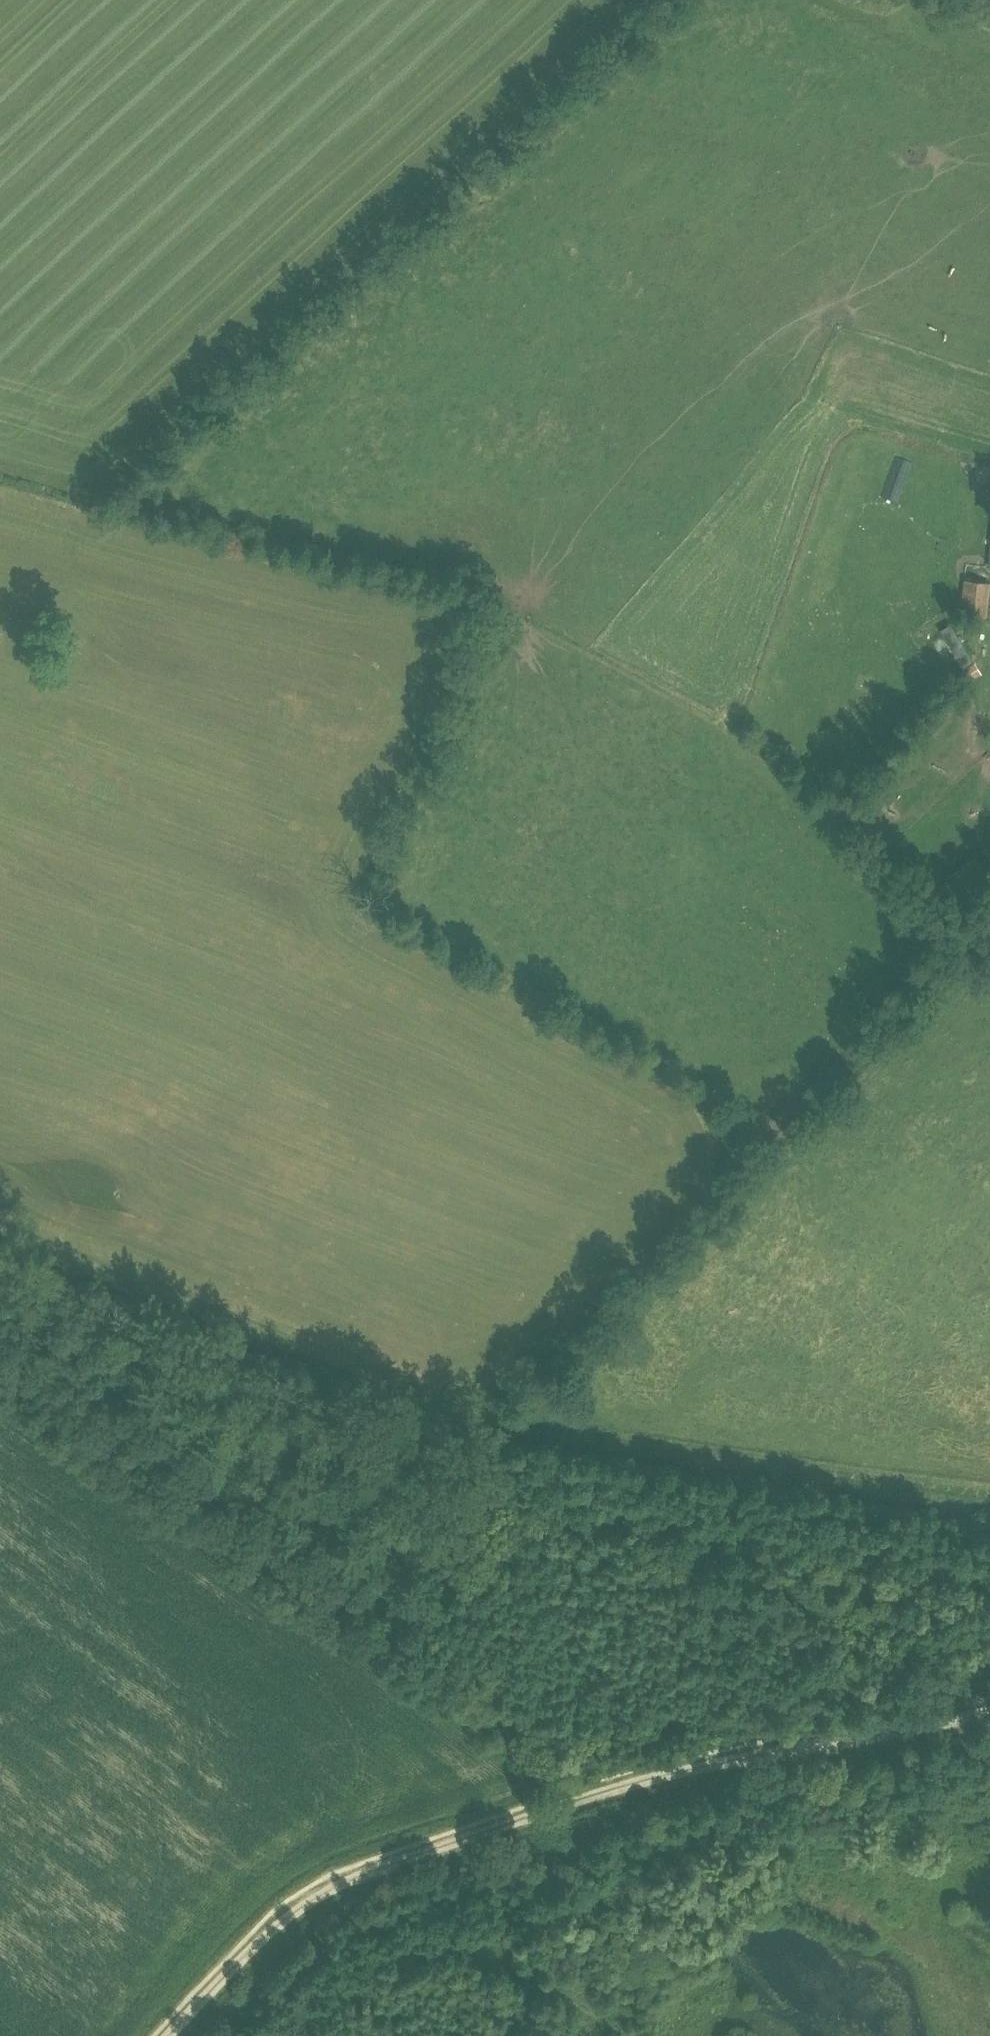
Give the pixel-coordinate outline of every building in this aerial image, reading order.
[(989,587),(989,583),(967,580),(962,616),(986,619),(989,587)] [(982,674),(981,673),(979,669),(975,663),(964,670),(969,679),(971,681),(978,676),(982,674)]
